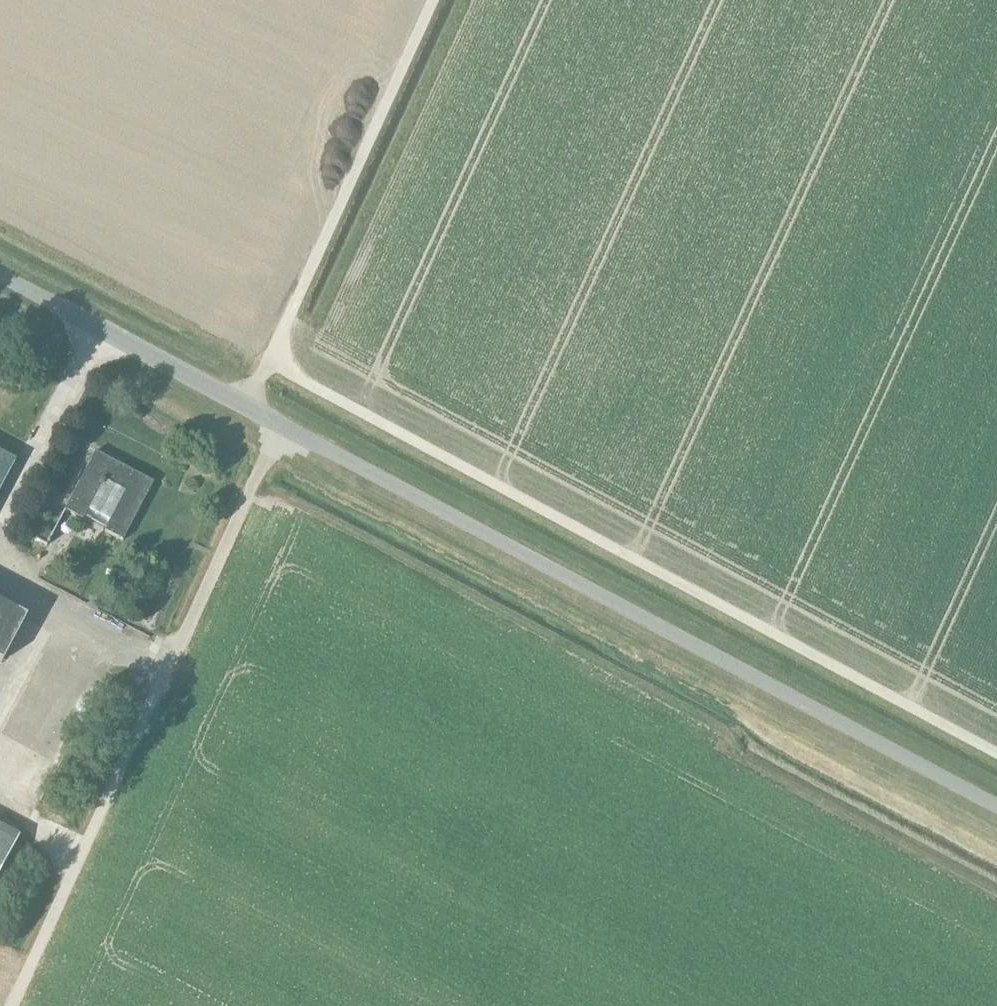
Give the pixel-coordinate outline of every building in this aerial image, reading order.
[(94,452),(64,511),(82,521),(84,517),(105,529),(104,532),(122,542),(153,483),(94,452)] [(16,461),(0,453),(0,490),(16,461)] [(52,535),(41,529),(35,541),(46,547),(52,535)] [(26,618),(0,604),(0,661),(3,663),(26,618)] [(19,837),(0,826),(0,872),(19,837)]
